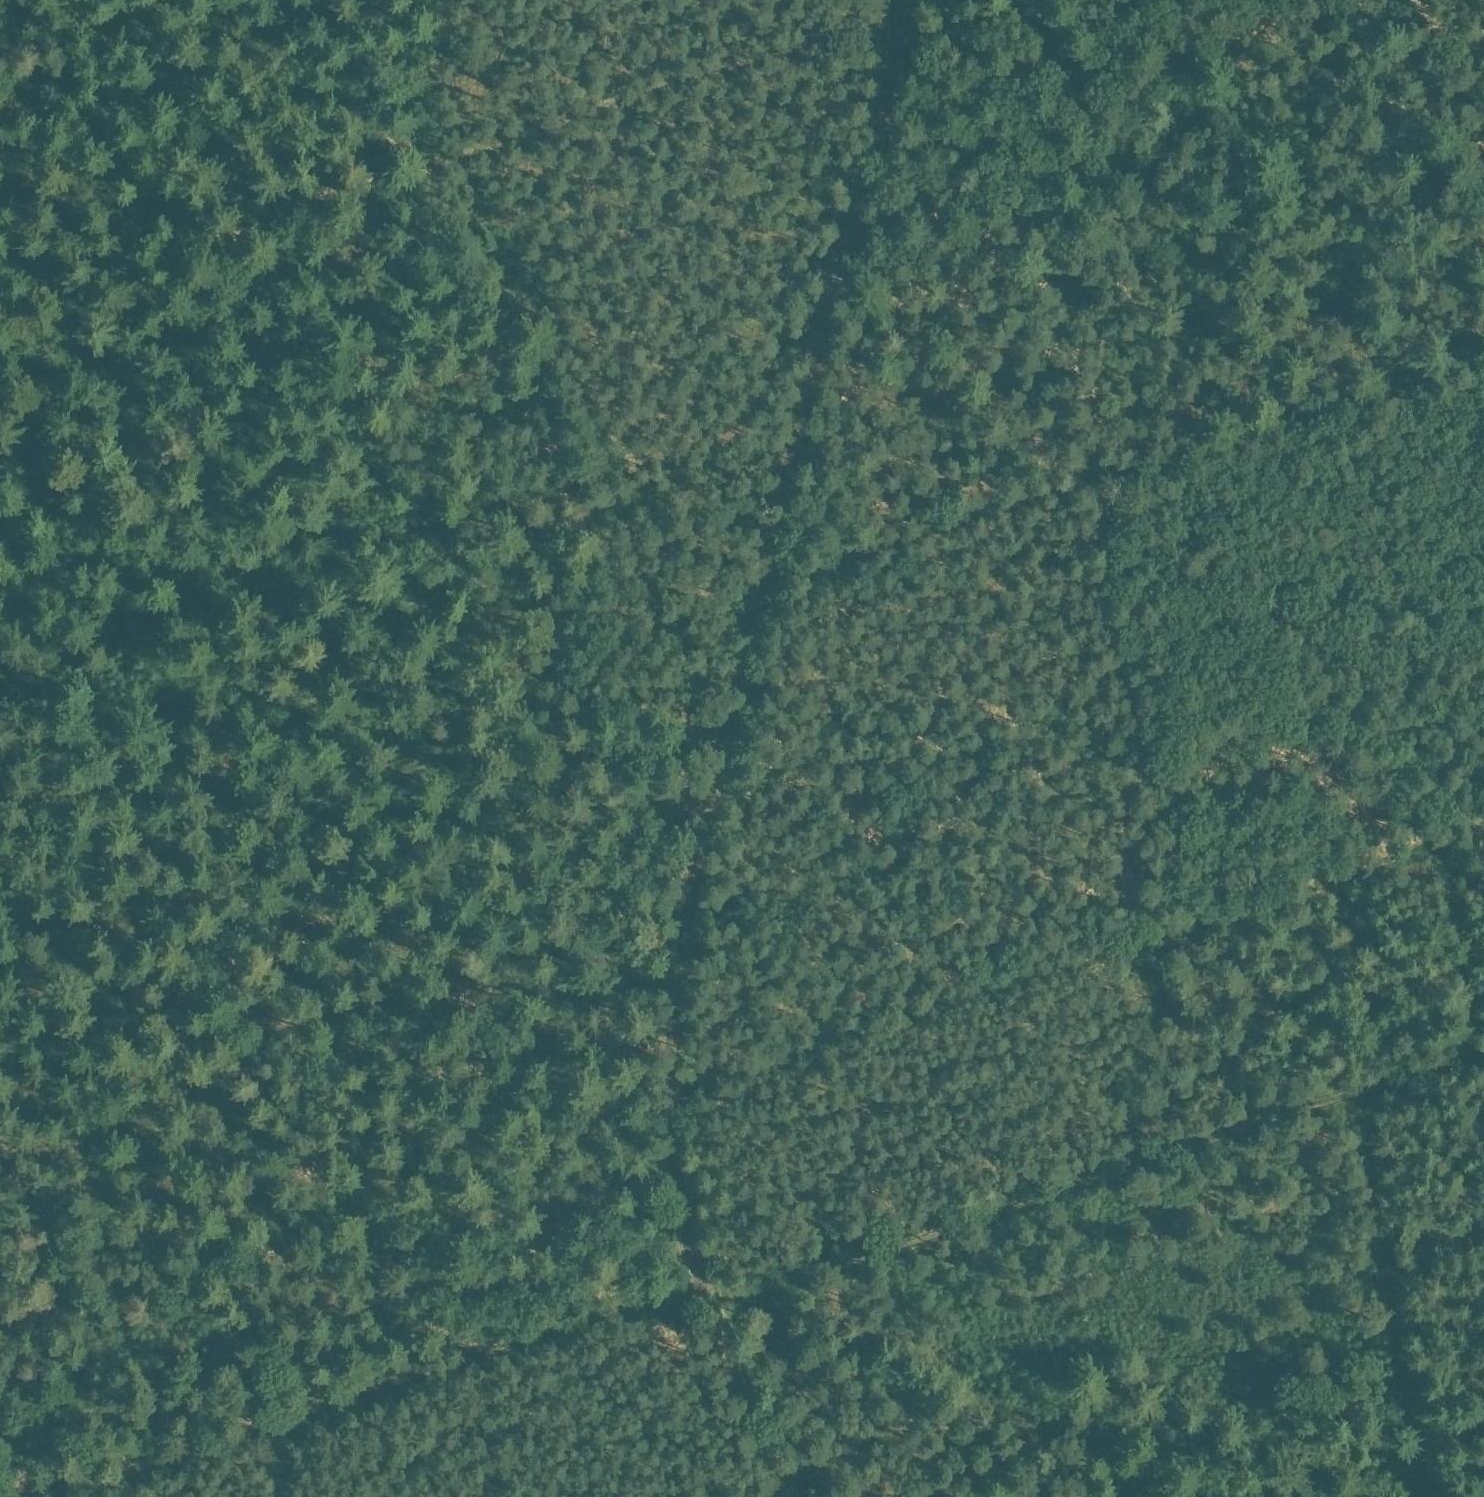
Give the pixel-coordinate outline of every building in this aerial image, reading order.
[(272,1446),(276,1456),(293,1450),(289,1439),(272,1446)]
